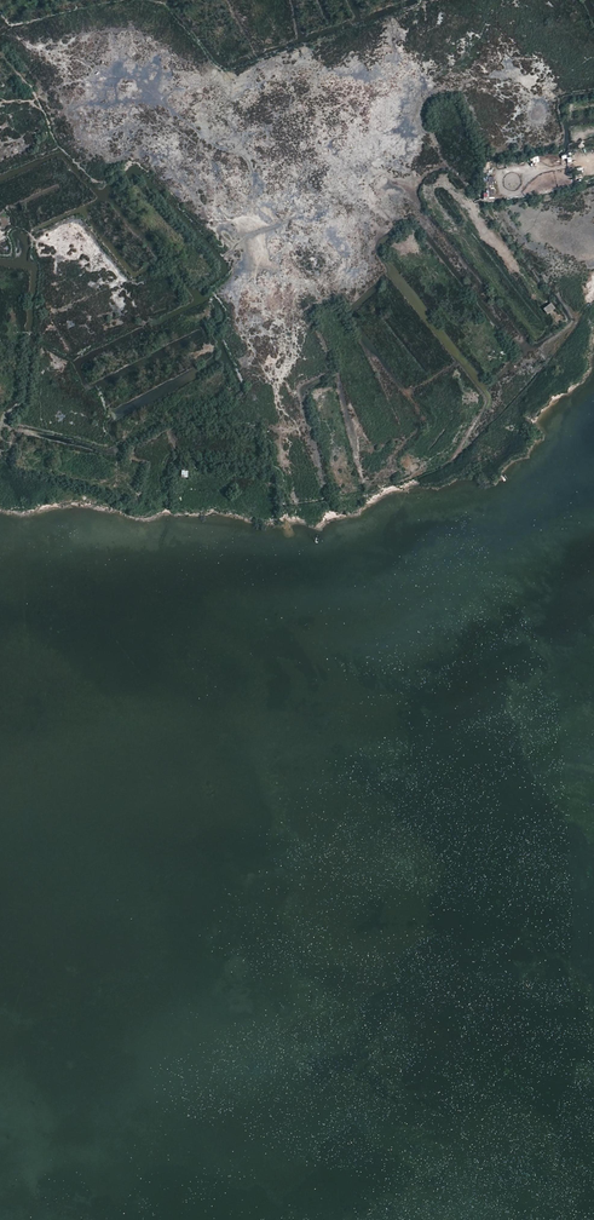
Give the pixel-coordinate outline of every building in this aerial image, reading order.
[(559,188),(570,185),(566,169),(555,172),(559,188)] [(490,182),(490,198),(494,198),(494,176),(484,176),(484,182),(490,182)] [(547,309),(550,313),(556,307),(554,304),(547,309)]
